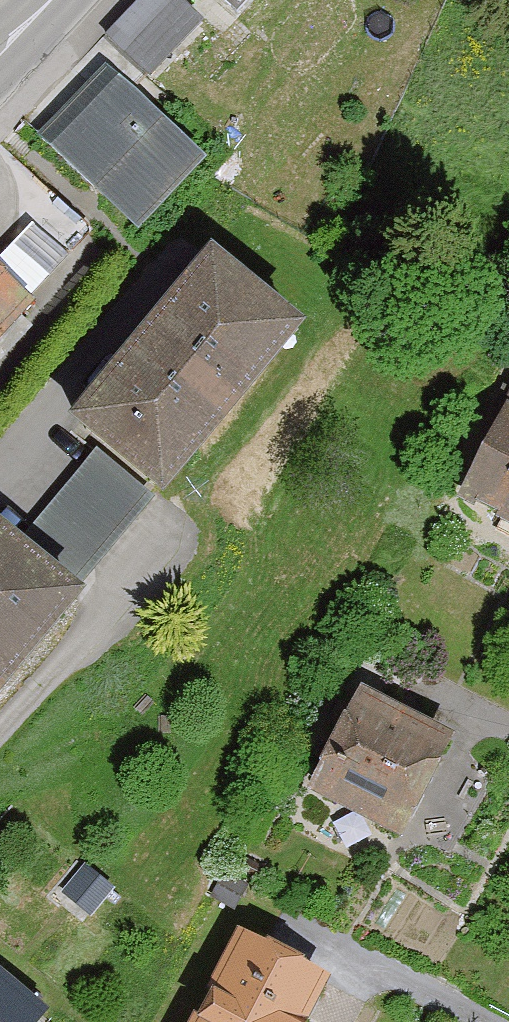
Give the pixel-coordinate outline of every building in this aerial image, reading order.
[(104,30),(147,76),(200,26),(176,0),(137,0),(104,30)] [(236,13),(248,1),(254,7),(261,0),(223,0),(236,13)] [(202,163),(105,68),(38,135),(134,231),(202,163)] [(32,306),(26,300),(67,258),(32,225),(0,259),(0,340),(32,306)] [(306,330),(214,252),(71,420),(102,447),(158,493),(163,498),(306,330)] [(460,499),(508,524),(508,401),(460,499)] [(102,447),(21,541),(77,588),(158,493),(102,447)] [(0,523),(0,693),(84,594),(77,588),(21,541),(0,523)] [(452,732),(358,686),(307,788),(401,834),(452,732)] [(237,929),(189,1021),(304,1021),(328,976),(237,929)] [(0,970),(0,1021),(35,1021),(46,1009),(0,970)]
